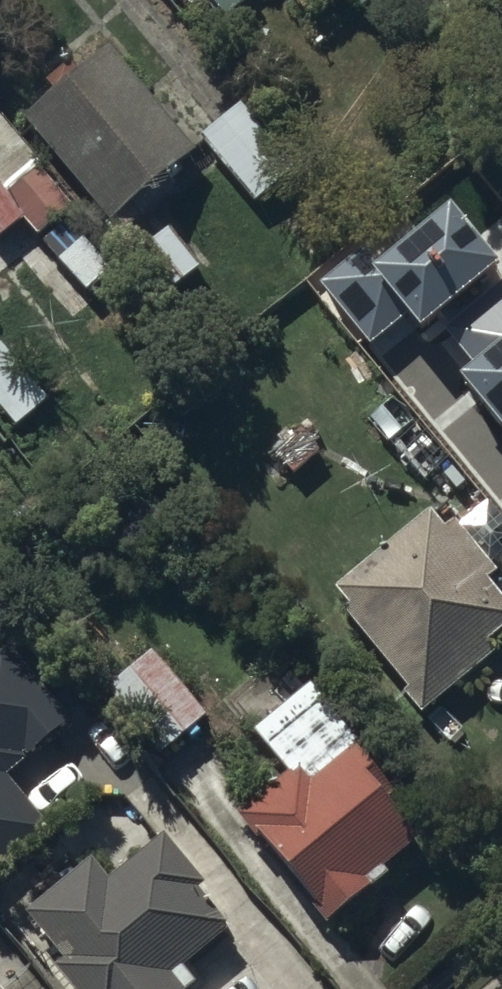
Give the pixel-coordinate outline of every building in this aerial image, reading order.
[(225,14),(242,0),(213,0),(225,14)] [(106,38),(20,107),(106,214),(192,144),(106,38)] [(240,93),(196,129),(253,197),(297,161),(240,93)] [(22,213),(36,231),(76,200),(1,104),(0,105),(0,230),(22,213)] [(198,260),(163,222),(127,255),(162,293),(198,260)] [(368,227),(314,271),(392,366),(446,322),(368,227)] [(427,503),(327,585),(423,704),(497,644),(487,631),(501,619),(501,584),(498,587),(484,571),(491,565),(451,515),(442,522),(427,503)] [(49,826),(2,768),(67,715),(4,637),(0,641),(0,866),(49,826)] [(203,710),(146,645),(102,683),(158,748),(203,710)] [(286,767),(237,806),(324,915),(385,866),(380,860),(415,833),(382,791),(393,782),(309,676),(251,722),(286,767)] [(51,958),(77,988),(181,988),(177,984),(190,973),(179,961),(227,921),(193,881),(201,875),(162,827),(107,873),(90,854),(26,907),(62,950),(51,958)]
